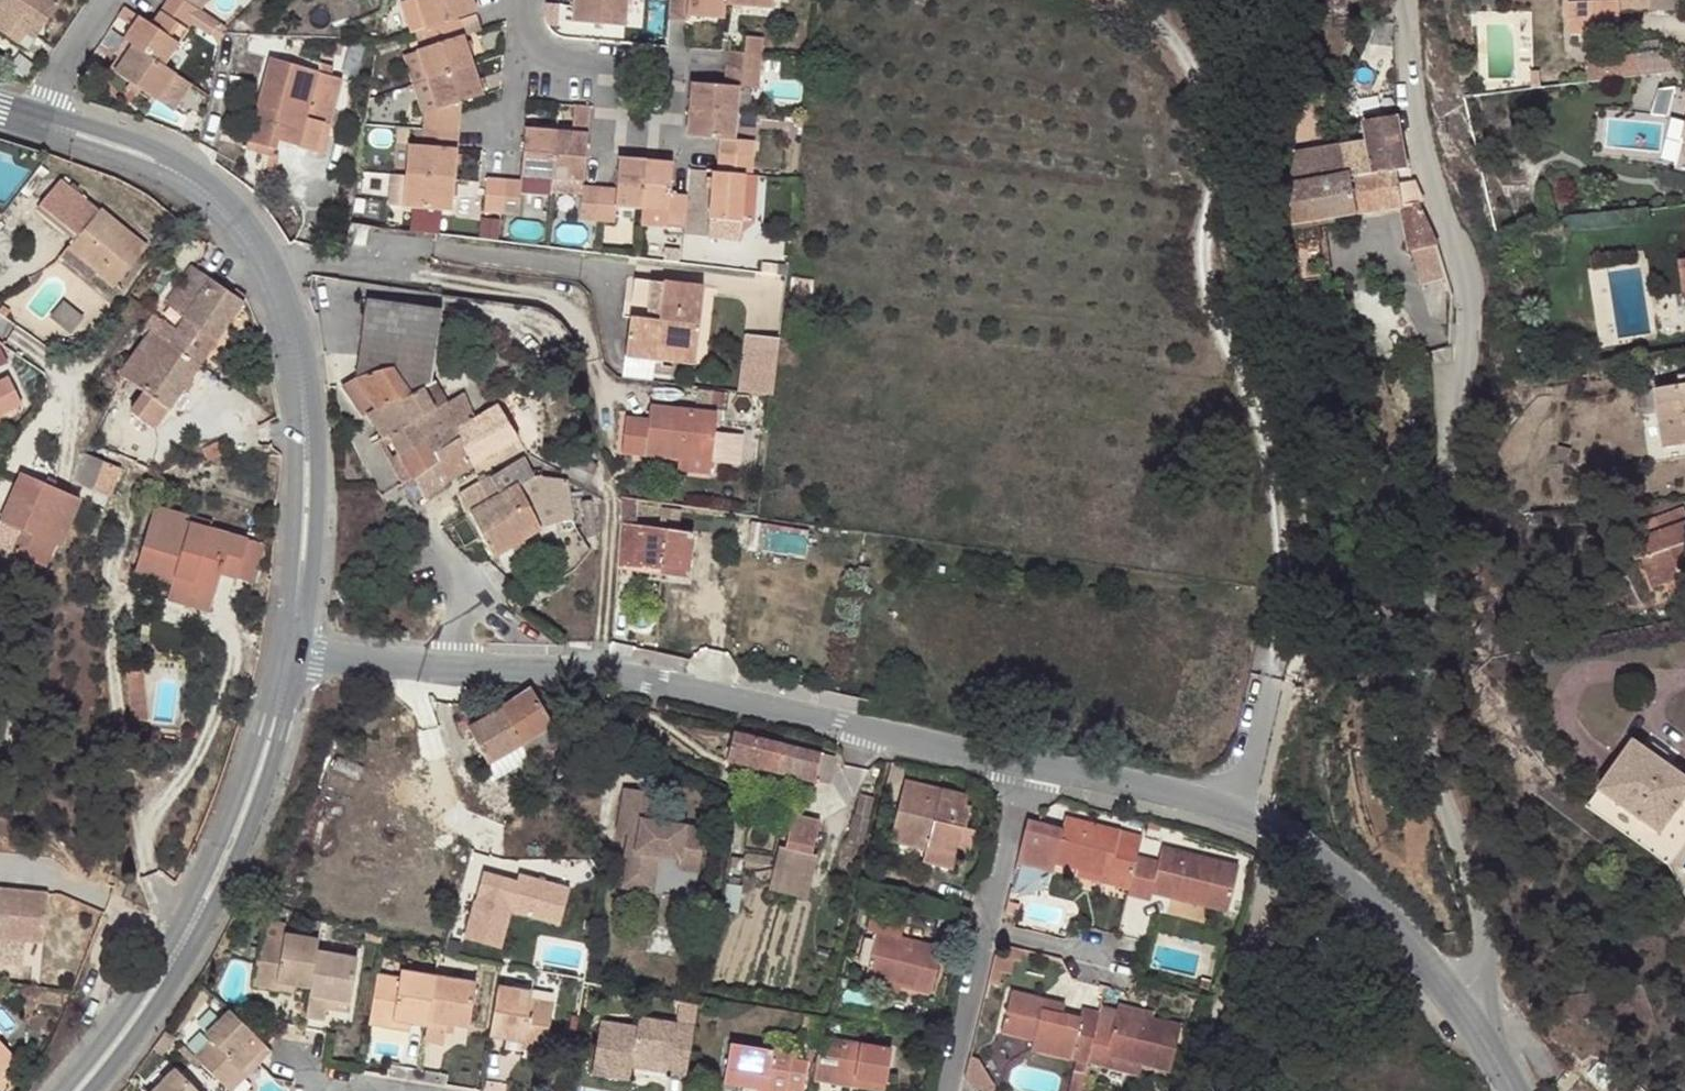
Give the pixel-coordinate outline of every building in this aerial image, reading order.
[(14,23),(23,10),(43,23),(59,0),(0,0),(0,30),(18,42),(22,37),(15,32),(17,29),(12,26),(14,23)] [(162,62),(186,26),(181,22),(193,3),(188,0),(162,0),(149,19),(136,11),(120,33),(130,39),(162,62)] [(409,32),(416,30),(425,26),(455,16),(474,10),(470,0),(398,0),(409,32)] [(573,3),(572,18),(624,22),(626,0),(573,0),(573,3)] [(683,15),(723,18),(725,2),(725,0),(670,0),(668,18),(683,19),(683,15)] [(1582,3),(1570,3),(1570,41),(1623,39),(1622,15),(1681,15),(1680,0),(1582,0),(1582,3)] [(193,3),(181,22),(186,26),(199,7),(193,3)] [(35,36),(43,23),(23,10),(14,23),(35,36)] [(479,27),(474,10),(455,16),(461,33),(479,27)] [(471,63),(461,33),(455,16),(425,26),(430,43),(421,46),(418,46),(427,77),(471,63)] [(416,30),(421,46),(430,43),(425,26),(416,30)] [(483,36),(486,45),(495,42),(491,33),(483,36)] [(53,48),(35,36),(27,49),(45,61),(53,48)] [(746,52),(760,53),(761,37),(747,36),(746,52)] [(330,37),(325,53),(338,56),(342,41),(330,37)] [(173,69),(162,62),(130,39),(121,54),(111,67),(154,97),(173,69)] [(412,81),(427,77),(418,46),(403,52),(412,81)] [(725,68),(759,70),(760,53),(746,52),(727,50),(725,68)] [(290,64),(267,58),(245,140),(274,148),(276,140),(321,152),(341,78),(330,75),(332,67),(292,56),(290,64)] [(1589,67),(1591,87),(1636,81),(1633,60),(1589,67)] [(435,104),(426,107),(424,126),(455,129),(458,98),(481,92),(471,63),(427,77),(435,104)] [(758,86),(759,70),(725,68),(724,83),(692,81),(689,107),(736,112),(738,85),(758,86)] [(420,108),(426,107),(435,104),(427,77),(412,81),(420,108)] [(719,138),(718,154),(752,157),(754,140),(734,138),(736,112),(689,107),(687,135),(719,138)] [(1401,143),(1394,117),(1363,120),(1366,144),(1292,155),(1288,182),(1303,283),(1327,281),(1317,219),(1403,209),(1401,201),(1396,171),(1406,169),(1401,143)] [(1684,163),(1684,123),(1676,161),(1684,163)] [(550,176),(554,128),(523,125),(519,173),(550,176)] [(406,172),(452,175),(454,146),(455,129),(424,126),(423,141),(409,140),(406,172)] [(582,178),(586,131),(554,128),(550,176),(582,178)] [(274,148),(245,140),(243,147),(272,154),(274,148)] [(707,234),(738,238),(738,232),(743,174),(751,174),(752,157),(718,154),(716,170),(712,169),(707,234)] [(617,185),(597,185),(595,219),(614,220),(615,200),(641,202),(645,158),(620,156),(617,185)] [(641,202),(669,204),(668,226),(683,228),(686,193),(670,191),(672,161),(645,158),(641,202)] [(388,202),(403,203),(406,172),(391,171),(388,202)] [(406,172),(403,203),(449,207),(452,175),(406,172)] [(518,189),(548,192),(549,190),(550,176),(519,173),(519,178),(519,179),(518,189)] [(738,232),(752,220),(755,174),(751,174),(743,174),(738,232)] [(484,175),(483,208),(499,210),(502,177),(484,175)] [(549,190),(581,193),(582,184),(582,178),(550,176),(549,190)] [(502,177),(499,210),(517,211),(518,189),(519,179),(519,178),(502,177)] [(63,179),(56,187),(44,201),(41,205),(79,237),(73,244),(67,251),(63,257),(92,280),(99,270),(117,284),(147,249),(63,179)] [(44,201),(56,187),(50,181),(38,196),(44,201)] [(597,185),(582,184),(581,193),(580,218),(595,219),(597,185)] [(1450,295),(1436,240),(1416,197),(1401,201),(1403,209),(1409,248),(1425,304),(1450,295)] [(641,202),(639,224),(668,226),(669,204),(641,202)] [(1671,266),(1675,295),(1684,293),(1684,263),(1671,266)] [(184,315),(175,328),(167,341),(201,364),(247,298),(236,290),(233,294),(194,267),(168,304),(184,315)] [(698,348),(706,284),(637,276),(628,353),(659,357),(661,344),(698,348)] [(395,367),(410,390),(434,380),(443,311),(368,299),(357,377),(395,367)] [(155,313),(146,326),(153,331),(124,373),(122,372),(121,371),(120,372),(119,372),(118,373),(117,374),(117,375),(117,377),(118,378),(119,379),(120,379),(121,379),(123,379),(124,378),(147,393),(133,413),(157,428),(201,364),(167,341),(175,328),(165,321),(155,313)] [(500,326),(494,332),(519,360),(526,354),(500,326)] [(748,330),(742,389),(778,392),(784,334),(748,330)] [(12,358),(1,337),(0,338),(0,364),(12,358)] [(696,362),(698,348),(661,344),(659,357),(696,362)] [(395,367),(357,377),(343,387),(364,415),(368,413),(386,438),(391,435),(434,411),(447,402),(434,380),(410,390),(395,367)] [(23,404),(11,378),(0,384),(0,415),(23,404)] [(1684,444),(1684,388),(1655,391),(1658,446),(1680,444),(1684,444)] [(474,414),(465,393),(447,402),(434,411),(445,430),(427,441),(435,457),(462,442),(457,430),(476,419),(474,414)] [(462,442),(475,465),(518,440),(498,406),(476,419),(457,430),(462,442)] [(625,455),(680,461),(714,464),(718,415),(651,409),(650,423),(627,421),(625,455)] [(391,435),(403,455),(427,441),(445,430),(434,411),(391,435)] [(744,463),(748,432),(723,428),(719,459),(744,463)] [(391,462),(403,455),(391,435),(386,438),(379,442),(391,462)] [(224,453),(218,441),(201,450),(206,461),(224,453)] [(427,441),(403,455),(416,478),(439,465),(435,457),(427,441)] [(428,498),(462,473),(475,465),(462,442),(435,457),(439,465),(416,478),(428,498)] [(191,467),(206,461),(201,450),(199,446),(184,453),(186,456),(191,467)] [(105,462),(116,466),(118,460),(120,455),(109,451),(105,462)] [(75,482),(94,490),(105,462),(86,455),(75,482)] [(404,485),(416,478),(403,455),(391,462),(404,485)] [(186,470),(191,467),(186,456),(180,458),(186,470)] [(518,485),(520,487),(534,477),(524,458),(493,477),(498,486),(502,494),(518,485)] [(111,496),(123,462),(118,460),(116,466),(105,462),(94,490),(111,496)] [(680,461),(679,474),(714,476),(714,464),(680,461)] [(51,541),(72,494),(24,472),(4,521),(24,530),(15,552),(46,566),(56,543),(51,541)] [(541,529),(573,517),(570,480),(534,477),(520,487),(541,529)] [(472,513),(471,512),(491,501),(487,492),(483,483),(462,495),(470,514),(472,513)] [(502,494),(491,501),(471,512),(472,513),(494,556),(541,529),(520,487),(518,485),(502,494)] [(498,486),(487,492),(491,501),(502,494),(498,486)] [(81,498),(72,494),(51,541),(56,543),(61,545),(81,498)] [(598,536),(593,500),(582,501),(587,538),(598,536)] [(1684,518),(1684,510),(1683,505),(1642,522),(1646,532),(1684,518)] [(238,580),(249,542),(211,531),(186,524),(187,518),(156,509),(138,572),(174,582),(176,583),(178,578),(194,582),(190,596),(214,602),(222,575),(238,580)] [(213,525),(187,518),(186,524),(211,531),(213,525)] [(1684,576),(1684,518),(1646,532),(1642,522),(1626,529),(1629,539),(1625,540),(1632,558),(1647,553),(1659,586),(1684,576)] [(755,521),(754,549),(811,553),(812,524),(755,521)] [(693,532),(621,523),(618,565),(688,575),(693,532)] [(267,547),(249,542),(238,580),(256,585),(267,547)] [(176,583),(174,582),(169,601),(211,613),(214,602),(190,596),(194,582),(178,578),(176,583)] [(152,695),(149,672),(135,673),(137,696),(152,695)] [(498,712),(499,715),(520,748),(551,729),(529,693),(498,712)] [(140,724),(154,723),(152,695),(137,696),(140,724)] [(520,748),(499,715),(467,735),(488,768),(520,748)] [(551,729),(520,748),(530,764),(561,744),(551,729)] [(815,780),(819,782),(826,757),(732,733),(726,761),(814,784),(815,780)] [(1661,839),(1684,805),(1684,782),(1637,746),(1602,796),(1661,839)] [(488,768),(498,784),(530,764),(520,748),(488,768)] [(835,760),(826,757),(819,782),(828,784),(835,760)] [(935,770),(908,765),(907,771),(934,777),(935,770)] [(966,796),(948,792),(946,801),(938,799),(940,790),(904,781),(889,841),(925,851),(922,862),(952,869),(956,854),(968,857),(974,831),(964,828),(969,808),(964,806),(966,796)] [(635,839),(632,853),(623,851),(617,890),(650,895),(656,858),(676,861),(674,871),(696,874),(703,831),(651,823),(656,795),(622,790),(614,835),(626,838),(635,839)] [(946,801),(948,792),(940,790),(938,799),(946,801)] [(871,799),(859,796),(854,818),(866,821),(871,799)] [(1128,887),(1136,855),(1137,850),(1115,844),(1119,830),(1064,817),(1052,860),(1076,866),(1107,873),(1105,882),(1128,887)] [(817,825),(790,818),(781,850),(809,857),(817,825)] [(635,839),(626,838),(623,851),(632,853),(635,839)] [(1158,861),(1136,855),(1128,887),(1126,894),(1149,899),(1152,891),(1173,897),(1206,904),(1228,910),(1238,866),(1161,847),(1158,861)] [(485,866),(469,937),(508,945),(515,911),(566,922),(575,882),(523,871),(522,874),(485,866)] [(1107,873),(1076,866),(1074,874),(1105,882),(1107,873)] [(0,888),(0,938),(44,942),(48,892),(0,888)] [(1206,904),(1173,897),(1171,904),(1204,912),(1206,904)] [(875,932),(864,975),(898,983),(931,991),(941,947),(900,937),(905,916),(872,908),(866,930),(875,932)] [(261,920),(259,937),(282,941),(283,933),(285,924),(261,920)] [(380,942),(382,936),(365,931),(364,937),(380,942)] [(315,951),(317,939),(283,933),(282,941),(259,937),(251,986),(274,990),(275,990),(276,983),(293,986),(309,988),(315,951)] [(356,958),(315,951),(309,988),(305,1017),(324,1020),(326,1009),(327,999),(349,1002),(356,958)] [(426,1025),(434,977),(434,975),(401,970),(400,977),(376,974),(368,1023),(392,1027),(393,1019),(410,1022),(426,1025)] [(898,983),(864,975),(862,983),(896,991),(898,983)] [(434,977),(426,1025),(423,1042),(433,1043),(447,979),(434,977)] [(1208,989),(1211,980),(1201,977),(1198,986),(1208,989)] [(447,979),(433,1043),(441,1045),(445,1024),(449,1025),(458,981),(447,979)] [(458,981),(449,1025),(466,1028),(474,983),(458,981)] [(487,1041),(503,1043),(520,1046),(519,1053),(543,1057),(551,1008),(529,1004),(530,997),(495,991),(487,1041)] [(1075,1061),(1086,1063),(1086,1062),(1098,1013),(1080,1009),(1078,1019),(1061,1016),(1040,1011),(1043,1000),(1009,992),(999,1033),(1032,1040),(1029,1050),(1075,1061)] [(327,999),(326,1009),(347,1013),(349,1002),(327,999)] [(1064,1005),(1043,1000),(1040,1011),(1061,1016),(1064,1005)] [(676,1024),(693,1027),(696,1006),(680,1003),(676,1024)] [(1100,1005),(1098,1013),(1086,1062),(1102,1066),(1105,1055),(1138,1063),(1168,1071),(1179,1024),(1100,1005)] [(241,1069),(252,1058),(253,1057),(264,1045),(229,1010),(204,1035),(210,1040),(193,1057),(228,1090),(230,1090),(246,1075),(241,1069)] [(802,1024),(812,1026),(821,1027),(823,1017),(804,1013),(802,1024)] [(667,1072),(685,1075),(693,1027),(676,1024),(639,1017),(637,1027),(600,1021),(592,1074),(630,1080),(632,1066),(633,1057),(669,1063),(667,1072)] [(409,1030),(410,1022),(393,1019),(392,1027),(409,1030)] [(812,1026),(806,1061),(815,1063),(818,1046),(819,1037),(821,1027),(812,1026)] [(840,1041),(819,1037),(818,1046),(839,1050),(840,1041)] [(16,1057),(0,1039),(0,1072),(16,1057)] [(839,1050),(818,1046),(815,1063),(813,1080),(835,1083),(836,1075),(884,1082),(890,1049),(840,1041),(839,1050)] [(519,1053),(520,1046),(503,1043),(502,1051),(519,1053)] [(806,1061),(790,1058),(791,1052),(729,1043),(722,1083),(756,1089),(768,1090),(784,1090),(785,1088),(802,1090),(806,1061)] [(1102,1066),(1135,1074),(1138,1063),(1105,1055),(1102,1066)] [(969,1056),(964,1077),(971,1089),(978,1090),(991,1090),(993,1084),(976,1058),(969,1056)] [(633,1057),(632,1066),(667,1072),(669,1063),(633,1057)] [(257,1064),(252,1058),(241,1069),(246,1075),(257,1064)] [(1086,1063),(1075,1061),(1072,1072),(1083,1074),(1086,1063)] [(176,1068),(153,1090),(198,1090),(176,1068)] [(1072,1072),(1068,1090),(1079,1090),(1083,1074),(1072,1072)] [(883,1090),(884,1082),(836,1075),(835,1083),(883,1090)]
